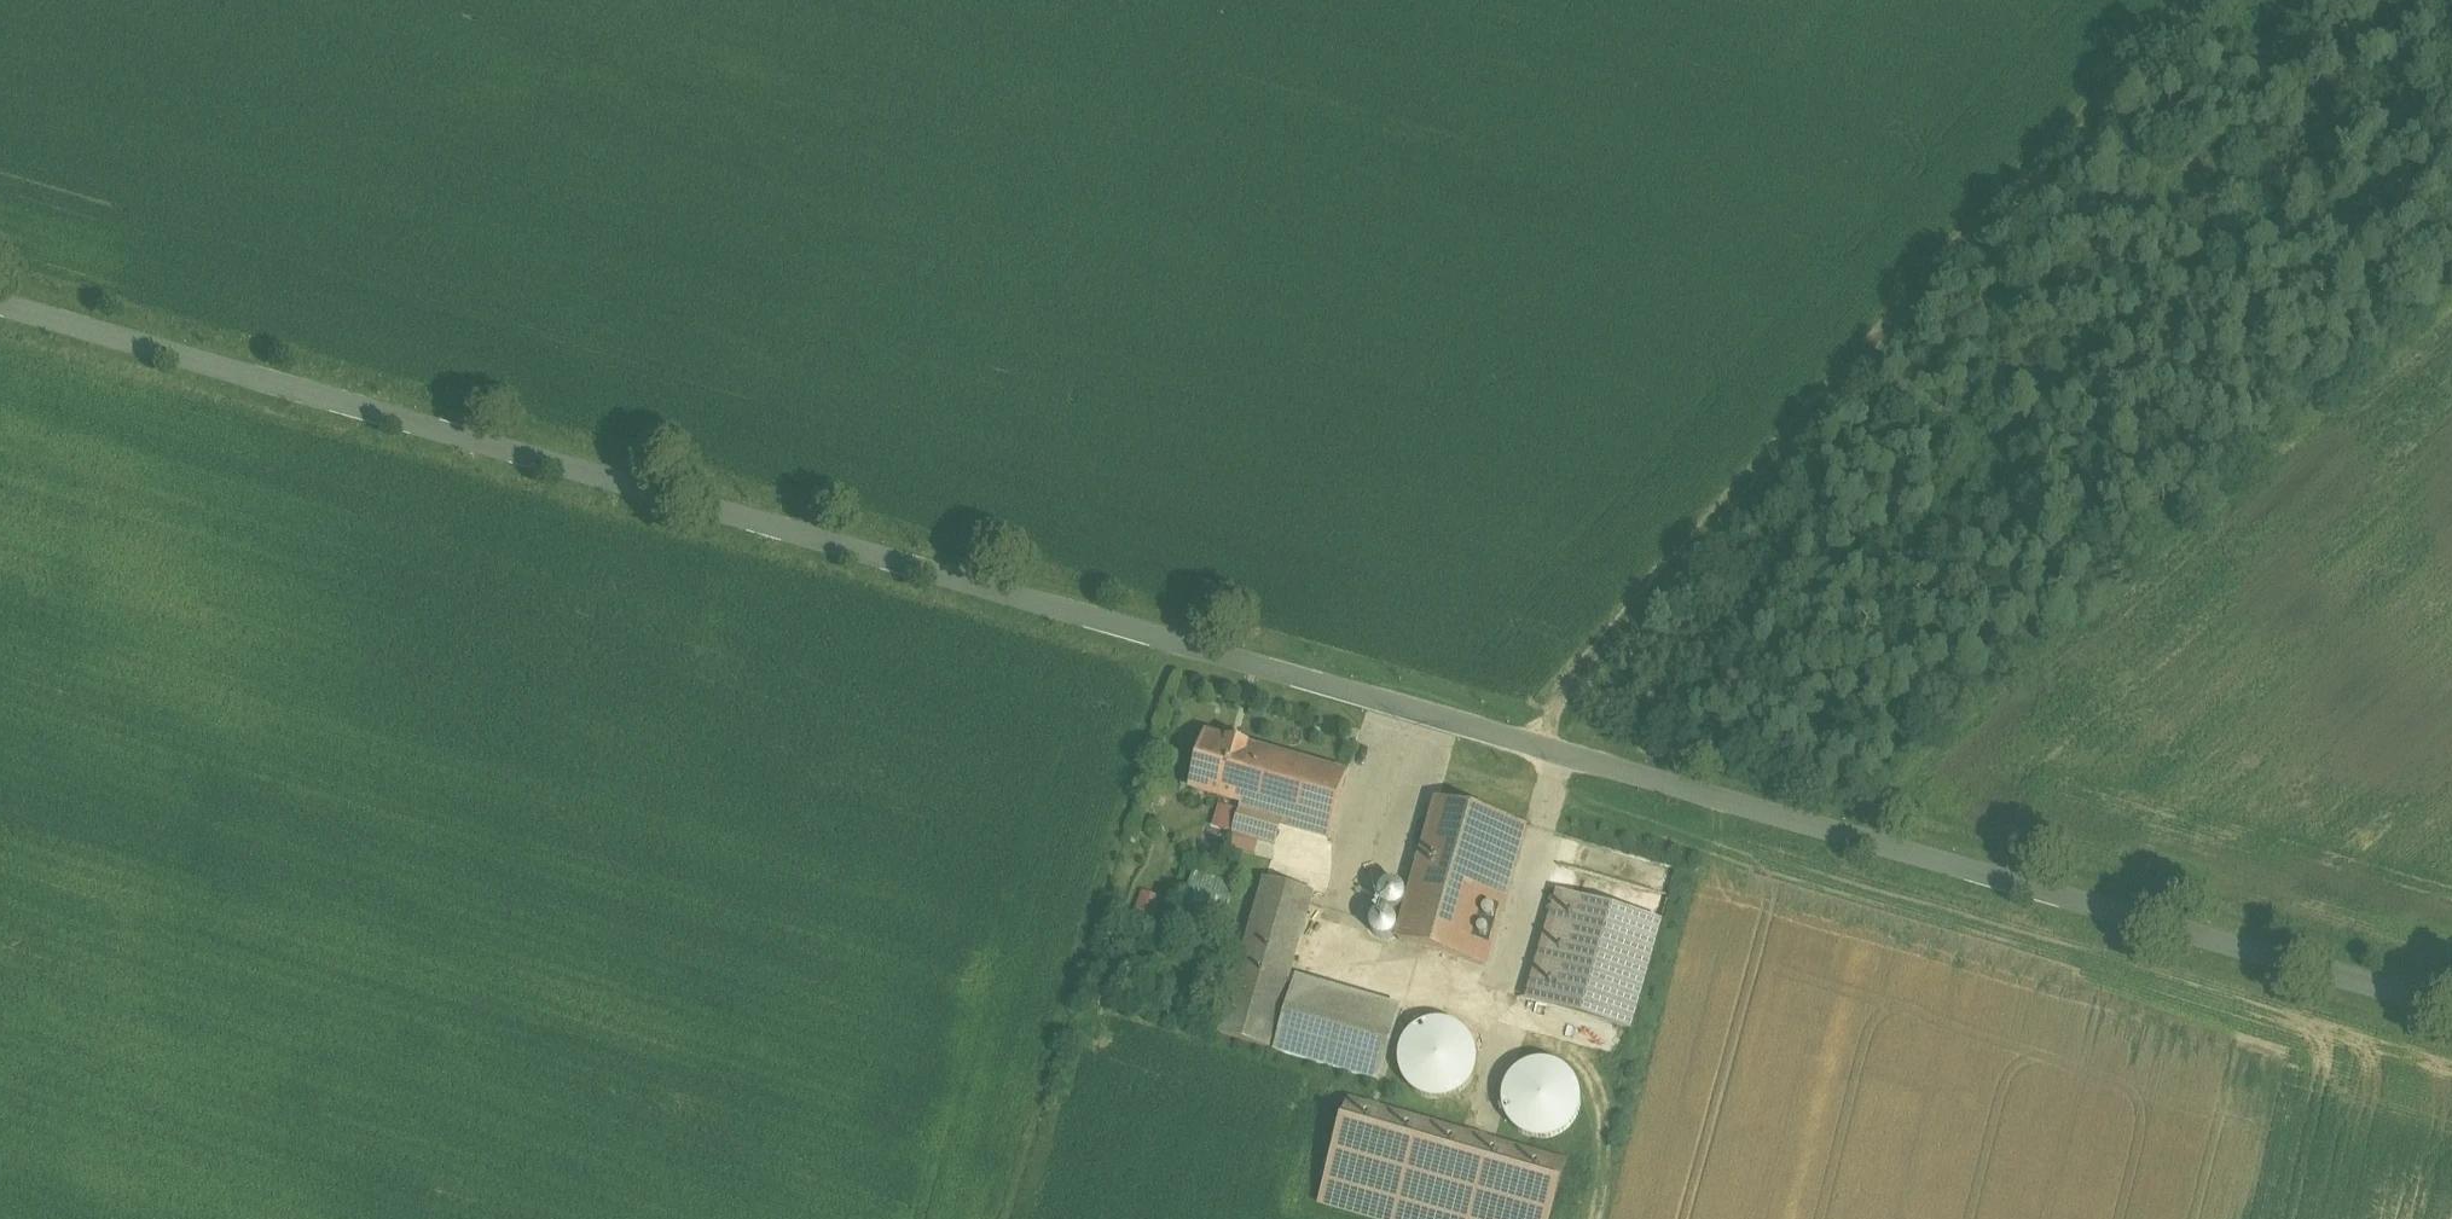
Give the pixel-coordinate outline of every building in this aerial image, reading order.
[(1349,775),(1210,735),(1194,790),(1264,810),(1262,818),(1331,838),(1349,775)] [(1441,801),(1401,941),(1470,960),(1510,821),(1441,801)] [(1216,803),(1212,829),(1229,832),(1233,806),(1216,803)] [(1192,872),(1183,899),(1224,912),(1233,885),(1192,872)] [(1315,894),(1268,880),(1223,1036),(1270,1050),(1315,894)] [(1387,941),(1403,890),(1379,882),(1363,933),(1387,941)] [(1153,921),(1161,896),(1141,890),(1134,915),(1153,921)] [(1663,923),(1561,894),(1530,1000),(1632,1029),(1663,923)] [(1402,1010),(1299,980),(1278,1052),(1381,1082),(1402,1010)] [(1445,1021),(1438,1021),(1431,1022),(1426,1023),(1422,1025),(1417,1028),(1413,1031),(1409,1035),(1406,1040),(1403,1046),(1401,1051),(1400,1056),(1400,1062),(1401,1068),(1402,1071),(1403,1074),(1404,1078),(1407,1083),(1410,1087),(1415,1092),(1420,1095),(1424,1097),(1430,1099),(1436,1100),(1442,1100),(1449,1099),(1454,1098),(1458,1096),(1463,1093),(1467,1090),(1471,1086),(1475,1081),(1477,1075),(1479,1070),(1480,1066),(1480,1059),(1479,1052),(1478,1048),(1476,1044),(1473,1038),(1468,1032),(1463,1028),(1458,1025),(1452,1023),(1445,1021)] [(1521,1130),(1521,1129),(1550,1129),(1549,1103),(1567,1102),(1567,1063),(1501,1063),(1502,1130),(1521,1130)] [(1353,1101),(1324,1202),(1383,1218),(1551,1218),(1567,1163),(1353,1101)]
